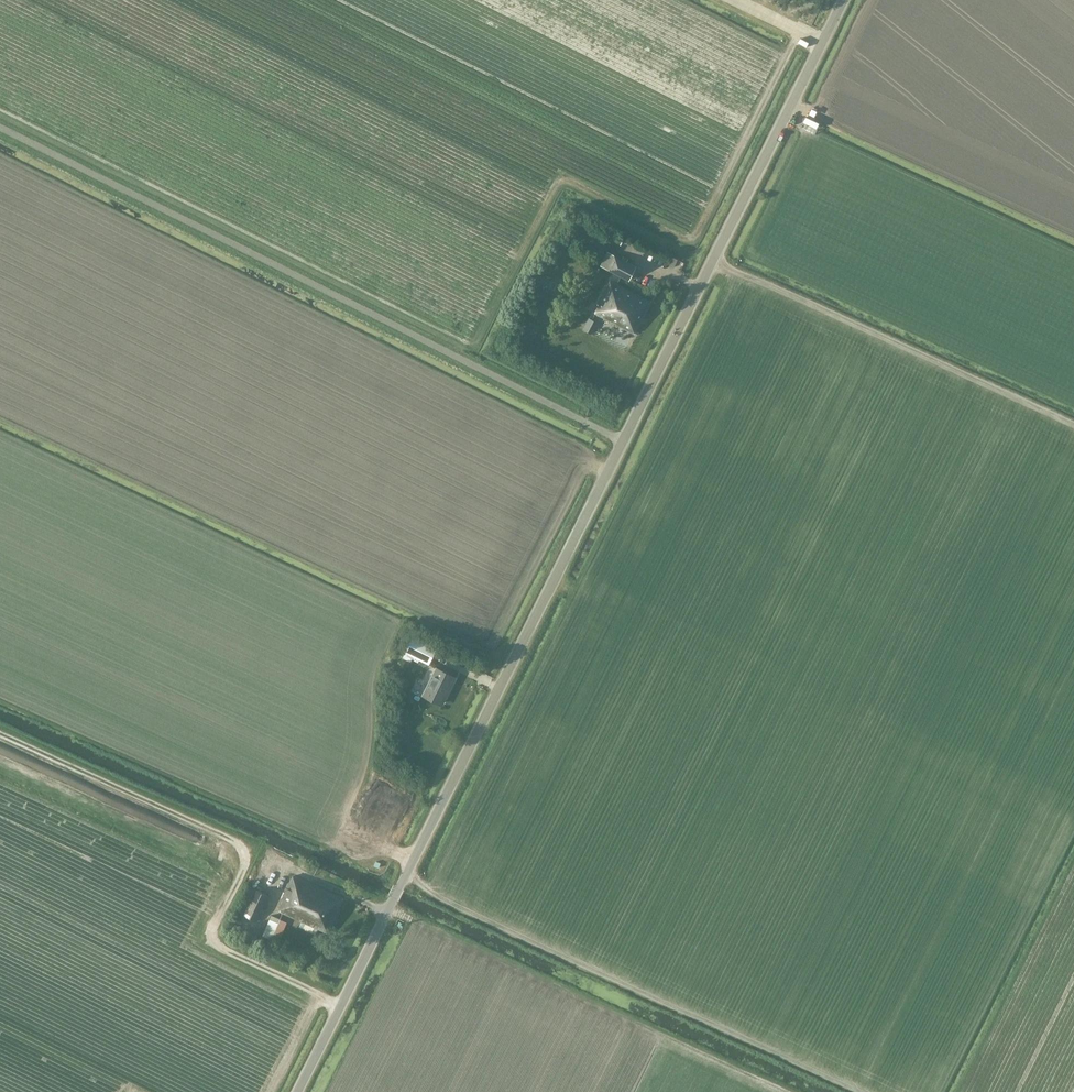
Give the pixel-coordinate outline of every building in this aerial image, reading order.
[(635,267),(614,255),(606,269),(628,281),(635,267)] [(599,305),(595,313),(633,333),(649,302),(609,280),(597,303),(599,305)] [(412,635),(403,653),(429,665),(436,648),(412,635)] [(435,667),(421,695),(440,704),(449,684),(451,685),(455,677),(435,667)] [(283,902),(278,911),(286,915),(289,916),(299,921),(301,922),(299,927),(314,934),(315,932),(316,929),(326,933),(332,921),(343,898),(292,875),(288,883),(280,901),(283,902)] [(263,905),(265,906),(270,896),(255,889),(243,914),(257,921),(263,905)]
